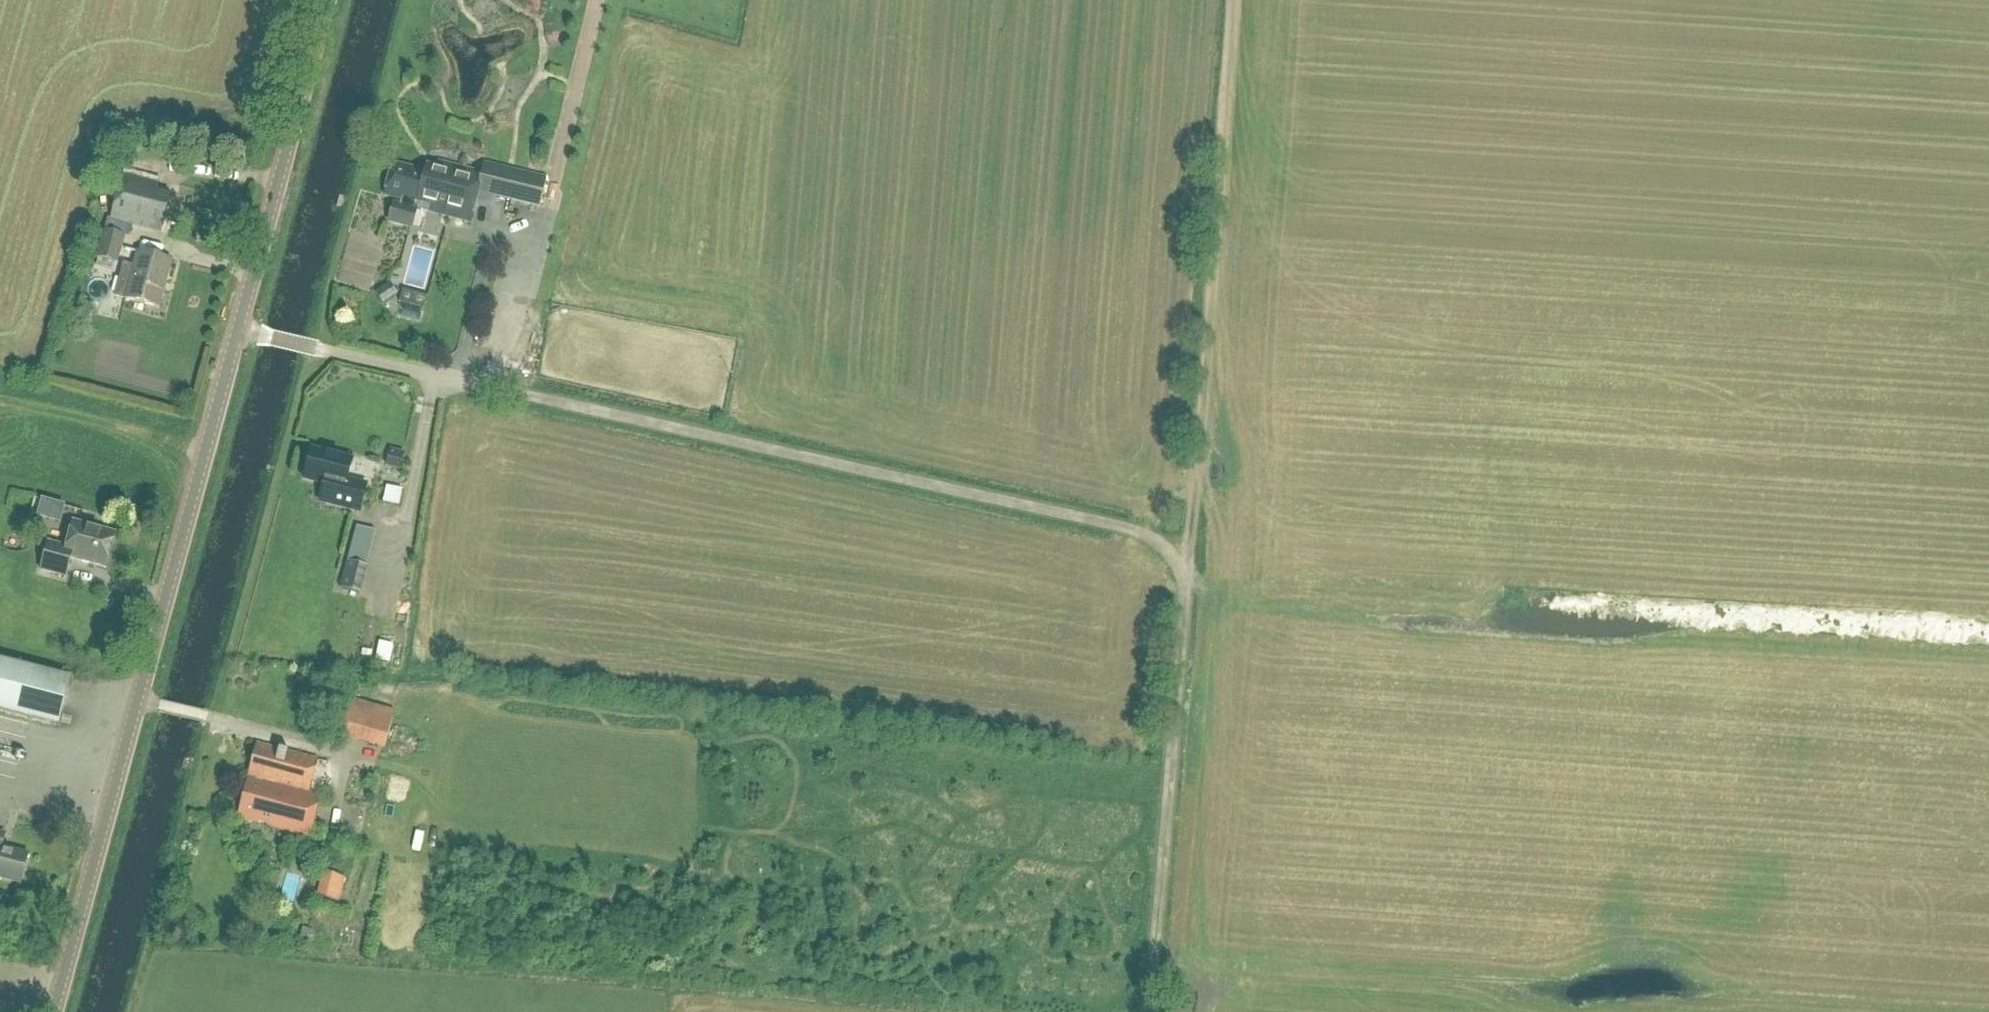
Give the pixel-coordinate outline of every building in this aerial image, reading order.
[(469,223),(476,192),(538,206),(545,177),(482,163),(479,175),(435,166),(434,171),(422,168),(421,174),(390,167),(382,199),(400,203),(398,209),(393,208),(389,225),(410,230),(415,210),(469,223)] [(108,222),(161,236),(172,194),(157,191),(159,184),(122,175),(108,222)] [(488,227),(495,201),(483,198),(476,224),(488,227)] [(118,265),(125,237),(104,231),(96,259),(118,265)] [(138,253),(134,266),(124,263),(114,297),(158,309),(171,262),(138,253)] [(325,504),(360,513),(367,487),(347,482),(353,462),(311,451),(303,480),(323,485),(319,502),(325,504)] [(390,451),(386,466),(400,470),(404,454),(390,451)] [(40,572),(65,579),(71,560),(106,570),(115,536),(73,524),(66,549),(48,544),(40,572)] [(340,590),(360,595),(367,567),(347,562),(340,590)] [(59,726),(71,679),(0,661),(0,711),(59,726)] [(395,700),(399,687),(385,682),(381,695),(395,700)] [(475,696),(475,687),(457,688),(458,697),(475,696)] [(385,748),(386,744),(394,712),(344,699),(335,735),(385,748)] [(258,745),(237,819),(309,839),(320,797),(308,794),(317,761),(258,745)] [(21,885),(28,856),(2,849),(5,835),(0,834),(0,879),(21,885)] [(327,868),(315,897),(335,905),(347,876),(327,868)]
